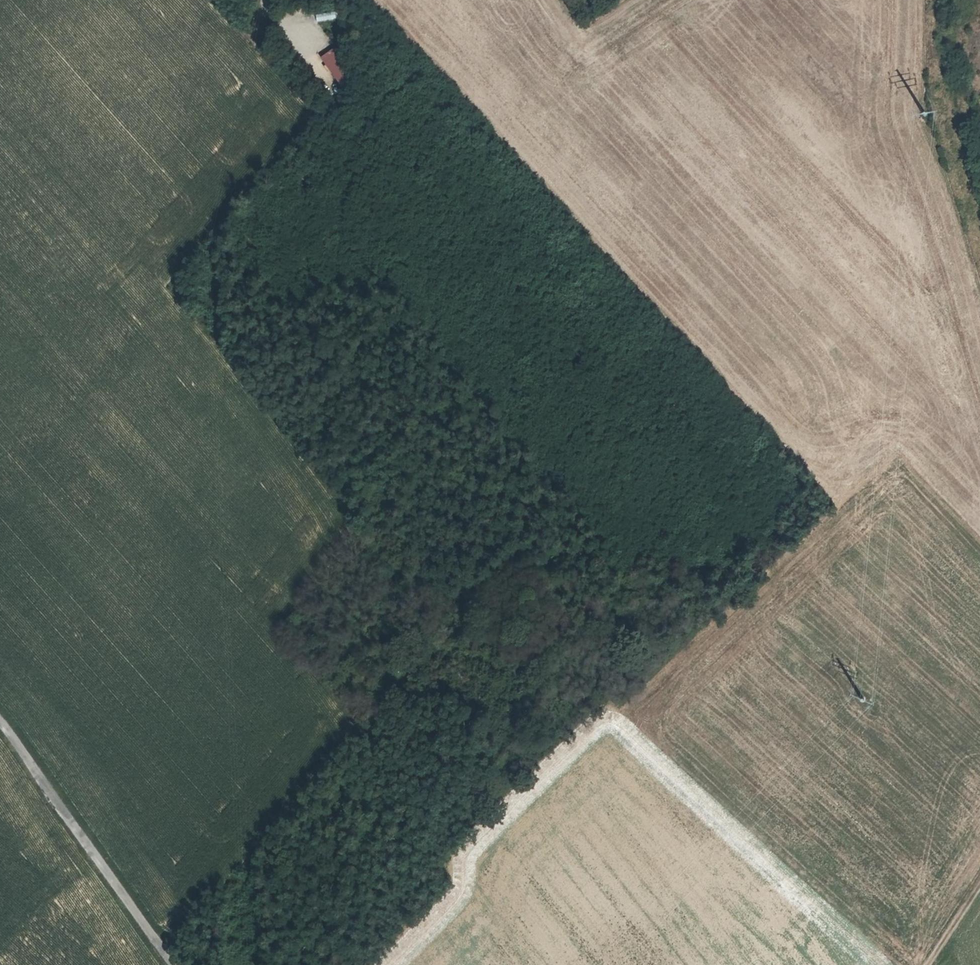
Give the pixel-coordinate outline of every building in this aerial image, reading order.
[(335,46),(321,56),(341,85),(355,75),(335,46)]
